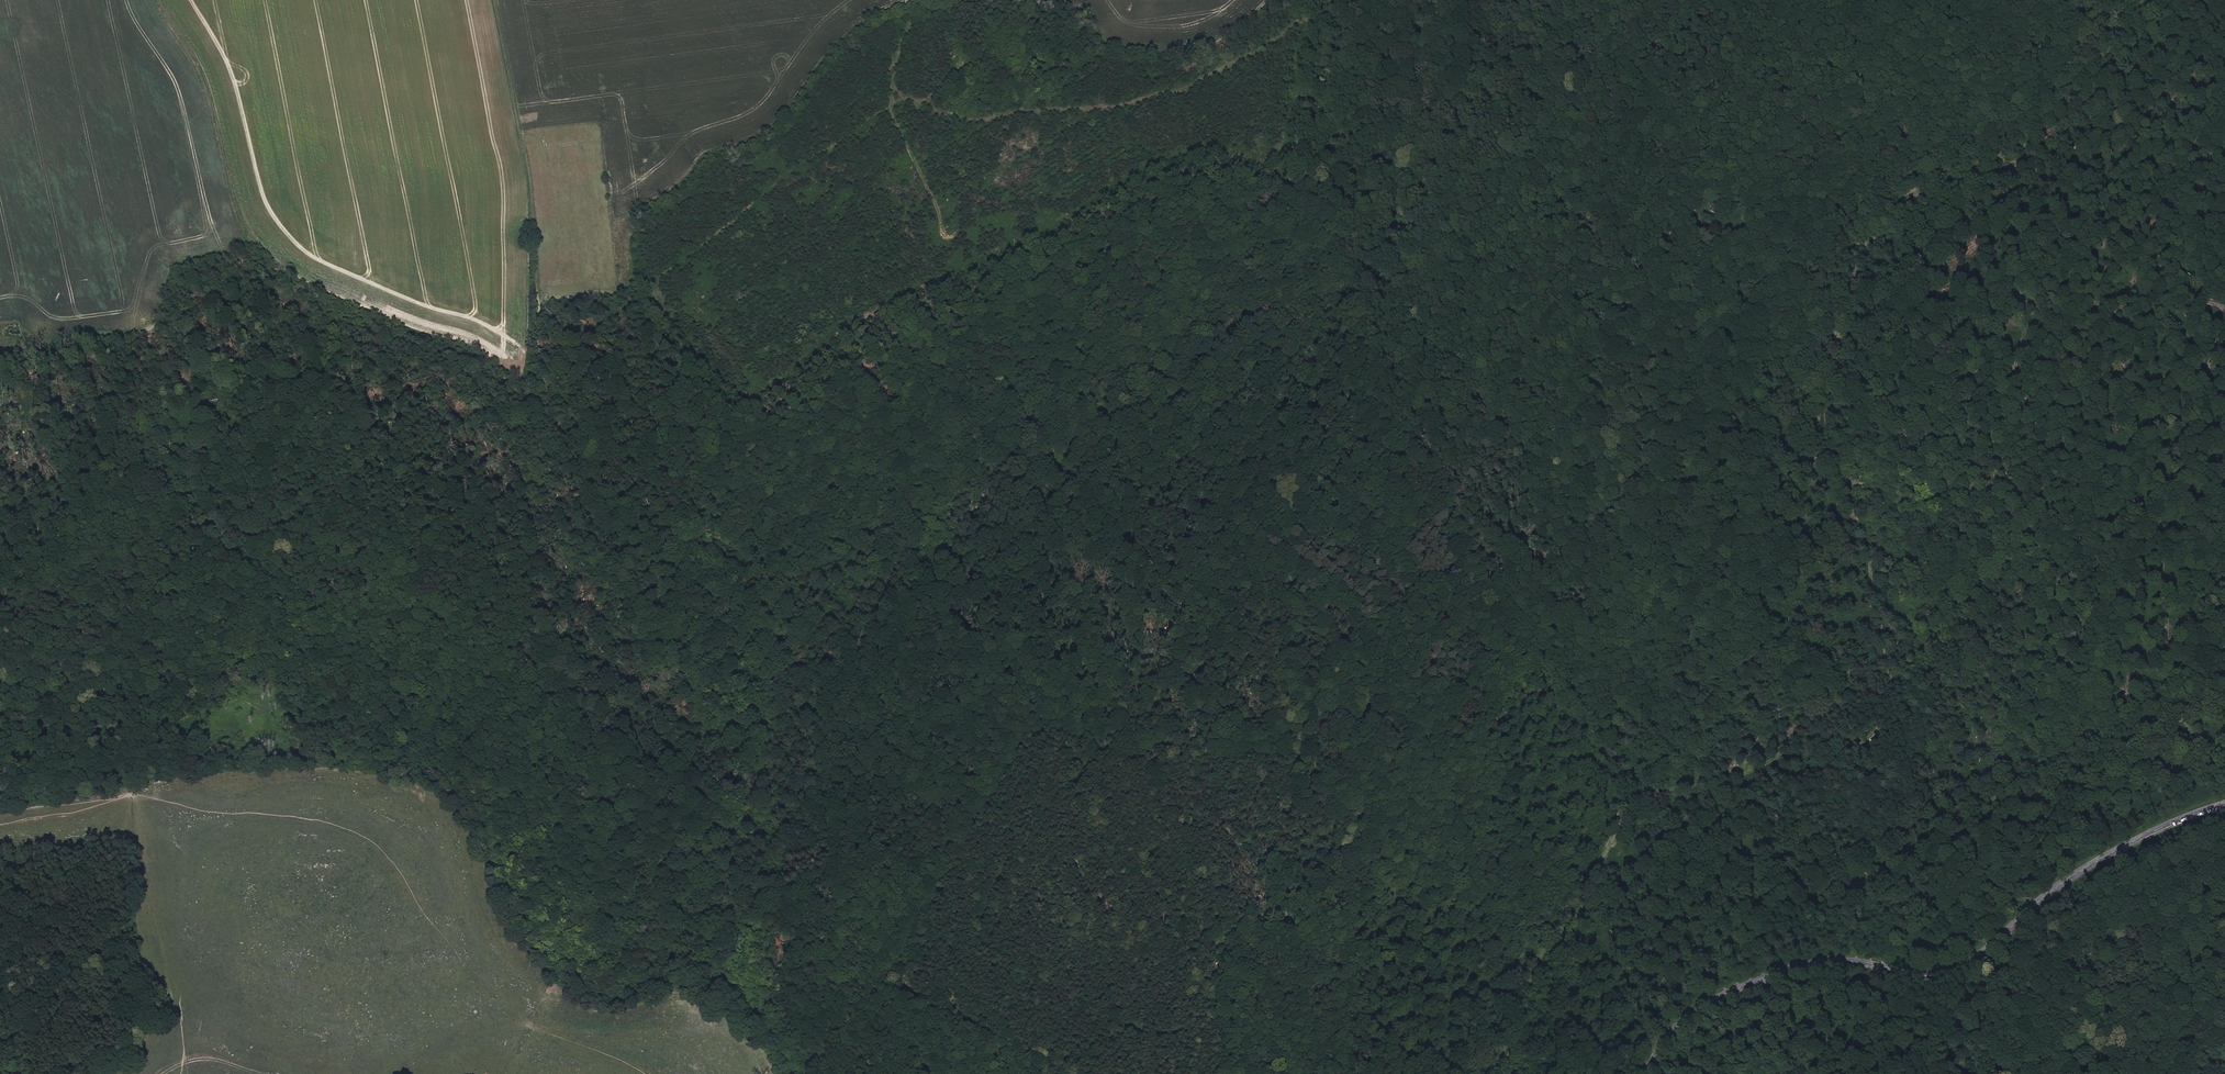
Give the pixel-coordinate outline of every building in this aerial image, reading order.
[(1702,231),(1696,228),(1687,247),(1693,250),(1702,231)]
